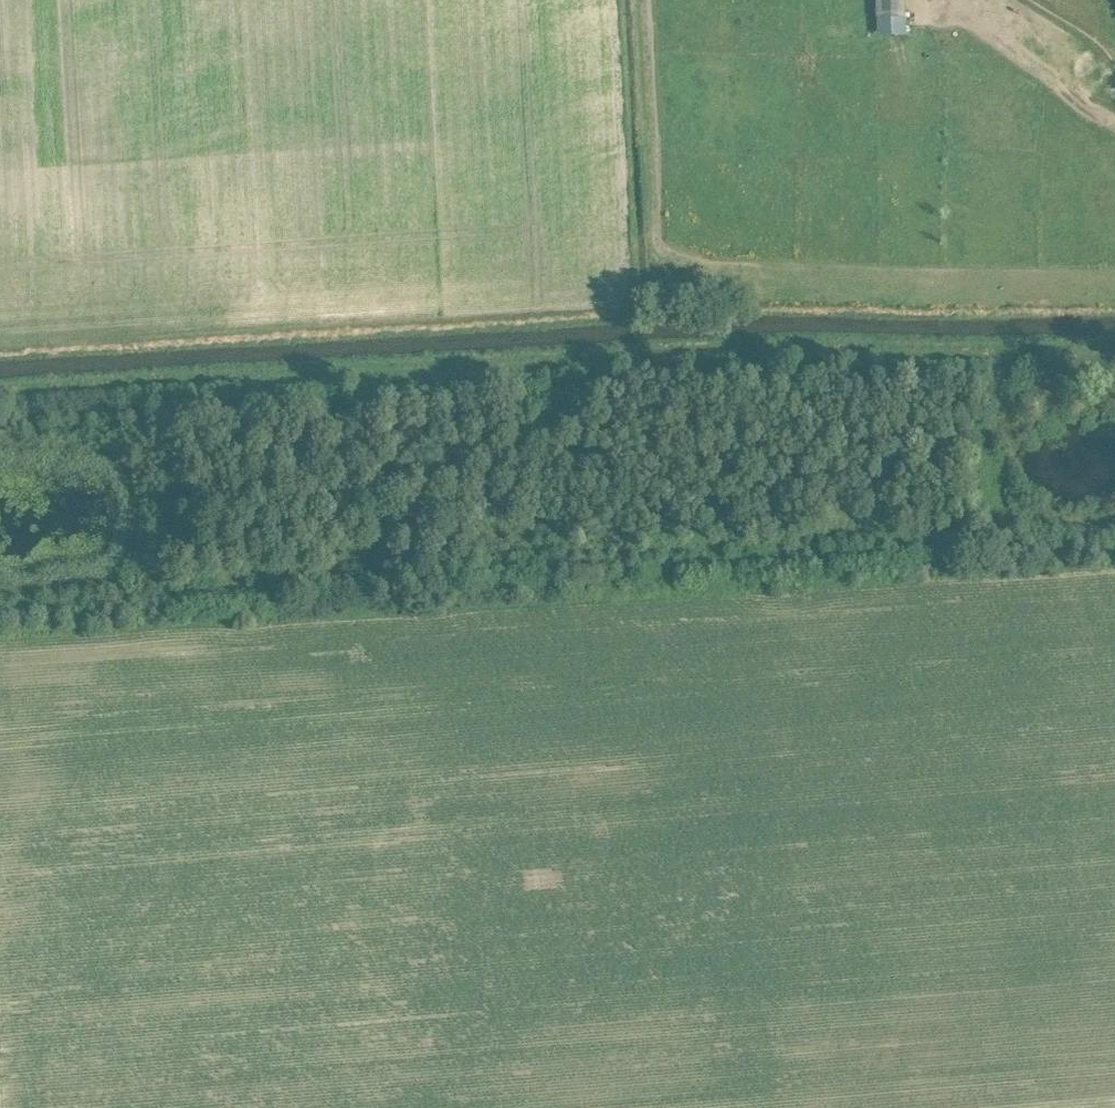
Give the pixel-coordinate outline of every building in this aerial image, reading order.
[(876,19),(905,18),(904,0),(876,0),(876,19)]
